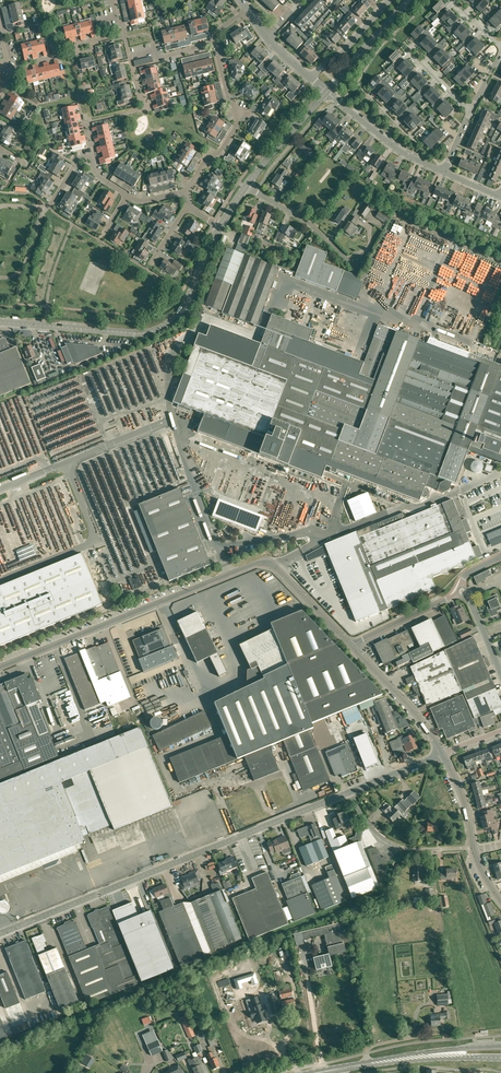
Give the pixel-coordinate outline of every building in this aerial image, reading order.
[(225,1),(224,0),(213,0),(212,1),(207,8),(218,16),(222,9),(220,8),(225,1)] [(280,5),(275,0),(268,7),(273,12),(280,5)] [(312,4),(319,10),(324,6),(318,0),(316,0),(312,4)] [(365,11),(370,6),(363,0),(358,5),(365,11)] [(479,1),(482,3),(476,8),(481,13),(489,5),(485,0),(480,0),(479,1)] [(141,1),(125,5),(125,7),(129,6),(129,10),(142,7),(141,1)] [(334,8),(338,4),(336,2),(330,8),(332,11),(334,8)] [(438,18),(443,13),(441,11),(445,7),(440,2),(432,10),(437,14),(435,16),(438,18)] [(10,12),(21,10),(19,4),(9,6),(10,10),(2,11),(3,14),(10,12)] [(319,10),(312,4),(308,8),(315,15),(319,10)] [(350,13),(353,11),(346,5),(344,7),(347,10),(350,13)] [(365,11),(358,5),(353,11),(360,17),(365,11)] [(142,7),(129,10),(130,13),(126,14),(127,16),(143,13),(142,7)] [(315,15),(308,8),(303,13),(311,20),(315,15)] [(10,12),(11,15),(4,17),(4,20),(12,18),(22,15),(21,10),(10,12)] [(350,13),(347,10),(344,14),(346,16),(344,18),(342,16),(341,17),(339,16),(338,18),(349,28),(355,22),(352,20),(354,17),(350,13)] [(445,15),(443,13),(438,18),(440,21),(441,19),(445,24),(454,16),(449,11),(445,15)] [(145,19),(143,13),(127,16),(127,19),(131,18),(132,21),(130,21),(131,25),(138,24),(138,20),(145,19)] [(303,13),(299,18),(306,25),(311,20),(303,13)] [(12,18),(12,21),(5,23),(6,26),(18,23),(19,26),(24,24),(22,15),(12,18)] [(458,20),(454,16),(445,24),(450,28),(448,29),(451,32),(456,27),(454,24),(458,20)] [(500,24),(494,17),(489,21),(496,29),(500,24)] [(206,18),(200,20),(203,32),(209,31),(206,18)] [(308,26),(306,25),(299,18),(294,23),(301,30),(304,27),(306,29),(308,26)] [(349,28),(338,18),(337,20),(338,21),(337,22),(341,25),(338,28),(335,26),(333,28),(340,34),(342,32),(344,34),(349,28)] [(203,32),(200,20),(194,21),(197,34),(203,32)] [(91,21),(85,23),(88,34),(91,34),(92,38),(95,37),(94,34),(96,34),(95,29),(93,30),(92,26),(93,26),(92,21),(91,21)] [(197,34),(194,21),(188,23),(191,35),(197,34)] [(88,34),(85,23),(80,24),(83,40),(86,39),(85,35),(88,34)] [(80,24),(74,25),(77,37),(80,36),(81,40),(83,40),(80,24)] [(77,37),(74,25),(69,26),(73,42),(75,42),(74,37),(77,37)] [(458,29),(456,27),(451,32),(453,34),(454,33),(459,37),(467,30),(463,25),(458,29)] [(73,42),(69,26),(63,28),(66,39),(69,39),(70,43),(73,42)] [(179,27),(183,47),(186,46),(184,41),(185,41),(184,39),(188,38),(184,26),(179,27)] [(296,31),(298,29),(296,27),(294,29),(291,26),(282,36),(287,40),(293,34),(296,31)] [(179,27),(173,29),(176,41),(179,41),(180,42),(181,47),(183,47),(179,27)] [(423,37),(429,32),(426,29),(424,32),(419,27),(411,35),(416,39),(421,34),(423,37)] [(236,32),(242,40),(243,42),(246,40),(246,41),(247,42),(253,38),(249,32),(246,34),(242,28),(236,32)] [(176,41),(173,29),(167,30),(170,43),(171,46),(172,50),(174,49),(173,45),(173,42),(176,41)] [(170,43),(167,30),(161,32),(164,44),(170,43)] [(471,34),(467,30),(459,37),(463,42),(462,43),(464,46),(469,40),(467,38),(471,34)] [(341,38),(335,33),(334,32),(331,35),(327,31),(322,36),(325,39),(330,43),(332,41),(335,44),(341,38)] [(242,40),(236,32),(230,35),(234,41),(231,43),(235,50),(241,46),(239,42),(242,40)] [(429,32),(423,37),(425,39),(420,44),(424,49),(433,41),(428,36),(431,34),(429,32)] [(293,34),(287,40),(286,41),(291,46),(298,39),(293,34)] [(312,53),(315,50),(309,45),(313,41),(311,38),(301,49),(303,51),(300,54),(306,59),(312,53)] [(303,43),(298,39),(291,46),(296,50),(303,43)] [(325,39),(322,42),(329,47),(331,44),(330,43),(325,39)] [(472,43),(469,40),(464,46),(466,48),(468,47),(472,51),(480,43),(476,39),(472,43)] [(38,41),(40,53),(43,52),(44,56),(47,56),(43,40),(38,41)] [(40,53),(38,41),(32,42),(36,58),(39,58),(38,53),(40,53)] [(433,41),(424,49),(429,53),(434,48),(436,50),(442,45),(439,43),(437,45),(433,41)] [(36,58),(32,42),(27,44),(29,55),(32,55),(33,59),(36,58)] [(110,54),(120,52),(119,45),(112,47),(111,43),(105,44),(107,51),(109,50),(110,54)] [(484,48),(480,43),(472,51),(476,56),(484,48)] [(29,55),(27,44),(21,45),(25,61),(28,60),(27,56),(29,55)] [(443,44),(442,45),(436,50),(439,53),(433,58),(438,62),(446,54),(442,51),(446,47),(443,44)] [(256,59),(263,51),(258,47),(253,52),(250,49),(245,55),(248,58),(251,54),(256,59)] [(263,51),(256,59),(261,64),(258,67),(261,70),(266,64),(264,61),(268,56),(263,51)] [(394,67),(399,62),(397,60),(401,56),(397,51),(388,59),(393,64),(391,65),(394,67)] [(110,54),(107,55),(109,64),(113,63),(112,61),(122,59),(120,52),(110,54)] [(312,53),(306,59),(312,65),(318,58),(312,53)] [(450,59),(446,54),(438,62),(442,67),(447,62),(450,64),(455,59),(453,56),(450,59)] [(198,63),(194,63),(197,76),(203,75),(198,55),(196,56),(198,63)] [(209,73),(206,61),(202,61),(201,55),(198,55),(203,75),(209,73)] [(86,59),(88,69),(95,67),(96,71),(99,70),(98,65),(94,66),(92,57),(86,59)] [(189,57),(187,58),(192,77),(197,76),(194,63),(191,64),(191,63),(190,63),(189,57)] [(192,77),(187,58),(185,58),(186,64),(186,65),(183,66),(186,79),(192,77)] [(240,70),(243,65),(238,62),(239,60),(237,58),(229,61),(230,65),(233,63),(234,64),(231,69),(231,73),(230,75),(238,79),(241,74),(240,70)] [(88,69),(86,59),(80,60),(80,62),(75,63),(77,68),(78,68),(79,69),(80,75),(83,74),(82,70),(88,69)] [(206,61),(209,73),(215,72),(212,59),(206,61)] [(55,65),(52,66),(55,77),(55,79),(61,78),(60,76),(60,75),(59,71),(59,70),(58,67),(57,60),(54,61),(55,65)] [(266,64),(261,70),(265,74),(267,74),(269,71),(272,74),(279,66),(274,61),(269,66),(266,64)] [(399,62),(394,67),(396,70),(398,69),(402,73),(410,65),(406,61),(402,65),(399,62)] [(48,62),(46,63),(49,79),(55,77),(52,66),(49,66),(48,62)] [(44,68),(41,68),(44,80),(49,79),(46,63),(43,63),(44,68)] [(116,74),(125,72),(124,66),(114,68),(113,64),(109,65),(112,75),(116,74)] [(39,81),(35,65),(32,66),(33,70),(31,71),(33,82),(39,81)] [(38,65),(35,65),(39,81),(44,80),(41,68),(39,69),(38,65)] [(414,70),(410,65),(402,73),(406,77),(405,79),(407,81),(412,76),(410,73),(414,70)] [(145,76),(157,74),(156,68),(151,69),(150,66),(139,68),(141,75),(145,74),(145,76)] [(284,71),(279,66),(272,74),(276,77),(273,79),(273,81),(277,85),(283,78),(280,76),(284,71)] [(453,69),(450,66),(443,72),(446,75),(450,70),(451,71),(453,69)] [(33,82),(31,71),(28,71),(27,67),(24,68),(28,84),(33,82)] [(467,67),(463,71),(470,78),(474,74),(467,67)] [(470,78),(463,71),(458,75),(465,82),(470,78)] [(125,72),(116,74),(117,80),(112,82),(113,85),(118,84),(117,81),(127,78),(125,72)] [(157,74),(145,76),(146,79),(142,80),(143,83),(158,79),(157,74)] [(412,76),(407,81),(409,84),(411,82),(415,87),(423,79),(419,74),(415,78),(412,76)] [(379,75),(377,77),(369,85),(373,90),(378,85),(381,87),(386,82),(384,79),(383,80),(379,75)] [(465,82),(458,75),(454,79),(461,86),(465,82)] [(286,81),(283,78),(277,85),(283,90),(286,86),(289,88),(295,81),(290,76),(286,81)] [(160,84),(158,79),(143,83),(143,86),(147,84),(148,87),(160,84)] [(423,79),(415,87),(419,91),(418,92),(420,95),(426,90),(423,87),(427,83),(423,79)] [(295,81),(289,88),(291,91),(289,93),(290,94),(288,96),(289,98),(288,99),(291,102),(297,96),(294,93),(301,85),(295,81)] [(252,99),(258,91),(246,82),(239,91),(242,94),(244,92),(247,94),(246,95),(252,99)] [(386,82),(381,87),(383,89),(378,94),(382,99),(390,91),(392,89),(388,84),(386,82)] [(124,83),(118,84),(113,85),(113,86),(114,89),(114,91),(116,90),(117,95),(121,94),(130,92),(129,86),(125,87),(124,83)] [(160,84),(148,87),(149,90),(144,91),(145,94),(154,92),(161,90),(160,84)] [(216,92),(221,90),(220,86),(215,87),(215,88),(215,89),(214,89),(213,86),(200,89),(202,95),(214,92),(216,92)] [(495,87),(492,93),(499,97),(500,94),(500,91),(495,87)] [(154,92),(155,94),(150,95),(151,98),(168,94),(166,88),(161,90),(154,92)] [(426,90),(420,95),(423,97),(424,96),(428,100),(436,92),(432,88),(428,92),(426,90)] [(390,91),(382,99),(386,103),(391,98),(394,101),(399,95),(395,91),(392,89),(390,91)] [(132,98),(130,92),(121,94),(122,101),(117,102),(118,106),(125,104),(131,103),(130,99),(132,98)] [(216,98),(214,92),(202,95),(203,101),(216,98)] [(436,92),(428,100),(432,105),(431,106),(433,108),(439,103),(437,101),(441,97),(436,92)] [(10,100),(20,106),(23,101),(9,93),(8,95),(11,97),(10,100)] [(499,97),(492,93),(489,99),(496,103),(499,97)] [(168,94),(151,98),(152,101),(156,100),(157,102),(168,100),(168,99),(170,99),(168,94)] [(400,94),(399,95),(394,101),(396,103),(391,108),(395,113),(403,105),(405,103),(401,99),(403,97),(400,94)] [(276,110),(280,103),(269,96),(259,112),(266,116),(271,108),(276,110)] [(216,98),(203,101),(204,107),(207,106),(208,110),(216,108),(215,104),(217,104),(224,103),(223,100),(217,101),(216,98)] [(5,100),(3,102),(17,111),(20,106),(10,100),(8,102),(5,100)] [(168,100),(157,102),(157,105),(153,106),(154,109),(160,107),(161,111),(158,111),(158,112),(170,109),(169,105),(170,104),(170,103),(170,101),(169,100),(168,100)] [(17,111),(3,102),(2,105),(5,107),(4,109),(14,116),(17,111)] [(439,103),(433,108),(436,111),(437,110),(441,114),(450,106),(445,102),(441,106),(439,103)] [(407,109),(403,105),(395,113),(399,117),(405,112),(407,114),(412,109),(413,108),(411,106),(407,109)] [(63,115),(75,112),(74,110),(78,109),(78,106),(62,109),(63,115)] [(450,106),(441,114),(446,118),(454,111),(450,106)] [(488,121),(496,125),(499,119),(500,117),(497,115),(491,113),(491,111),(485,108),(484,112),(483,111),(480,117),(488,121)] [(4,109),(3,112),(0,110),(0,114),(11,120),(14,116),(4,109)] [(412,109),(407,114),(409,117),(404,122),(408,126),(416,118),(412,114),(415,112),(412,109)] [(75,112),(63,115),(64,120),(80,117),(80,114),(75,115),(75,112)] [(327,127),(334,119),(329,114),(326,118),(323,115),(316,123),(321,127),(323,124),(327,127)] [(80,117),(64,120),(66,126),(77,123),(77,120),(81,119),(80,117)] [(210,122),(227,133),(231,127),(226,124),(224,128),(223,127),(224,124),(213,117),(210,122)] [(480,117),(477,123),(485,127),(488,121),(480,117)] [(421,123),(416,118),(408,126),(413,131),(418,126),(420,128),(426,123),(423,120),(421,123)] [(429,120),(436,127),(438,125),(431,118),(429,120)] [(261,135),(267,125),(258,119),(256,123),(254,121),(247,132),(251,135),(251,136),(256,139),(259,134),(261,135)] [(334,119),(327,127),(331,130),(328,133),(333,137),(334,135),(338,131),(335,128),(339,123),(334,119)] [(227,133),(210,122),(207,127),(218,134),(220,131),(221,132),(220,135),(224,137),(227,133)] [(78,126),(77,123),(66,126),(67,131),(83,127),(82,125),(78,126)] [(485,127),(477,123),(474,130),(482,133),(485,134),(486,132),(483,131),(485,127)] [(5,126),(2,131),(10,136),(13,131),(16,133),(18,130),(10,125),(8,128),(5,126)] [(98,133),(109,130),(108,125),(92,128),(93,131),(97,130),(98,133)] [(83,127),(67,131),(68,137),(80,134),(79,131),(83,130),(83,127)] [(218,134),(207,127),(204,132),(208,135),(207,136),(220,144),(224,137),(220,135),(218,138),(216,137),(218,134)] [(343,138),(349,131),(344,127),(337,136),(339,138),(341,136),(343,138)] [(436,129),(432,134),(439,141),(443,137),(436,129)] [(109,130),(98,133),(98,136),(94,137),(95,139),(110,136),(109,130)] [(474,130),(472,135),(480,139),(482,133),(474,130)] [(2,131),(0,134),(0,137),(2,139),(0,141),(8,146),(10,143),(7,141),(10,136),(2,131)] [(349,131),(343,138),(340,143),(344,146),(341,150),(343,152),(351,143),(349,141),(354,135),(349,131)] [(80,137),(80,134),(68,137),(69,142),(85,138),(85,136),(80,137)] [(439,141),(432,134),(428,138),(435,145),(439,141)] [(112,135),(110,136),(95,139),(95,142),(99,141),(100,144),(112,141),(113,141),(112,135)] [(480,139),(472,135),(469,141),(477,145),(480,139)] [(85,138),(69,142),(71,148),(82,145),(82,142),(86,141),(85,138)] [(353,144),(351,143),(343,152),(346,154),(349,150),(351,151),(354,153),(355,151),(355,152),(363,142),(358,138),(353,144)] [(435,145),(428,138),(423,142),(430,149),(435,145)] [(112,141),(100,144),(101,147),(96,148),(97,150),(113,147),(112,141)] [(248,153),(251,147),(241,141),(238,147),(236,146),(233,151),(232,150),(227,158),(225,156),(223,159),(228,162),(230,160),(232,161),(235,157),(243,162),(245,159),(246,160),(249,154),(248,153)] [(477,145),(469,141),(466,147),(474,151),(477,145)] [(182,150),(193,157),(196,152),(193,150),(195,147),(187,142),(182,150)] [(43,146),(40,153),(45,156),(49,148),(43,146)] [(113,147),(97,150),(98,153),(102,152),(103,155),(114,152),(113,147)] [(374,152),(368,147),(365,151),(361,148),(356,155),(360,158),(359,159),(362,161),(366,155),(369,158),(374,152)] [(193,157),(182,150),(179,155),(190,162),(193,157)] [(114,152),(103,155),(103,157),(99,158),(100,165),(111,162),(110,159),(115,158),(114,152)] [(65,160),(61,157),(54,153),(50,159),(48,162),(61,170),(65,164),(63,163),(65,160)] [(484,158),(482,157),(474,153),(473,156),(481,159),(481,160),(480,161),(482,164),(484,158)] [(190,162),(179,155),(175,161),(186,167),(190,162)] [(286,159),(284,162),(282,165),(288,169),(291,163),(294,159),(289,155),(286,159)] [(377,168),(383,159),(377,155),(373,161),(372,160),(370,163),(371,164),(369,166),(373,169),(375,166),(377,168)] [(464,169),(468,161),(462,159),(458,166),(464,169)] [(470,163),(468,161),(464,169),(470,172),(474,164),(476,160),(472,159),(470,163)] [(7,162),(0,173),(0,175),(8,180),(12,173),(9,172),(13,166),(7,162)] [(38,169),(42,171),(42,172),(48,175),(49,176),(51,173),(57,176),(61,170),(48,162),(46,166),(48,166),(46,168),(40,165),(38,169)] [(493,167),(500,171),(500,169),(500,164),(495,162),(493,167)] [(119,177),(126,166),(121,163),(114,174),(119,177)] [(127,163),(126,166),(119,177),(124,181),(131,169),(133,167),(127,163)] [(391,182),(396,174),(393,172),(396,167),(389,163),(384,171),(389,174),(386,179),(391,182)] [(478,166),(474,164),(470,172),(477,175),(481,165),(478,164),(478,166)] [(212,172),(220,176),(222,173),(219,171),(219,170),(215,167),(212,172)] [(493,167),(490,173),(498,177),(500,171),(493,167)] [(131,169),(124,181),(129,184),(136,173),(131,169)] [(277,186),(283,179),(287,173),(282,169),(278,175),(277,175),(272,183),(277,186)] [(297,179),(302,173),(297,169),(292,175),(297,179)] [(493,182),(495,183),(498,177),(490,173),(481,169),(479,175),(482,177),(484,174),(489,176),(487,179),(491,181),(493,182)] [(172,170),(166,171),(168,182),(170,189),(172,189),(171,181),(174,181),(172,170)] [(48,175),(42,172),(42,171),(36,181),(38,182),(49,189),(53,183),(46,179),(48,175)] [(168,182),(166,171),(160,173),(162,183),(164,191),(167,190),(165,183),(168,182)] [(369,179),(373,181),(378,174),(374,171),(369,179)] [(407,191),(411,183),(410,183),(407,181),(410,175),(401,171),(398,178),(404,181),(402,185),(404,186),(403,189),(407,191)] [(76,179),(85,185),(87,182),(90,184),(92,181),(93,182),(95,179),(87,174),(85,177),(79,173),(76,179)] [(136,173),(129,184),(132,186),(128,192),(132,194),(136,187),(135,186),(141,176),(136,173)] [(160,173),(154,174),(156,185),(158,192),(161,192),(159,184),(162,183),(160,173)] [(156,185),(154,174),(148,175),(150,186),(149,186),(150,194),(154,193),(155,192),(153,185),(156,185)] [(208,191),(215,195),(218,190),(213,187),(218,179),(209,174),(203,183),(207,185),(205,188),(208,191)] [(411,183),(407,191),(414,194),(416,189),(420,190),(424,181),(421,180),(422,179),(421,178),(419,177),(418,178),(417,178),(416,180),(413,179),(411,183)] [(85,185),(76,179),(72,185),(75,188),(73,191),(84,197),(86,194),(81,191),(85,185)] [(283,179),(277,186),(276,188),(281,191),(282,190),(284,191),(289,184),(283,179)] [(426,182),(424,181),(420,190),(424,192),(422,195),(424,198),(425,199),(423,202),(425,203),(427,199),(428,198),(430,193),(427,191),(430,184),(430,183),(429,182),(427,181),(426,181),(426,182)] [(49,189),(38,182),(37,185),(34,183),(30,189),(37,194),(39,190),(46,194),(49,189)] [(439,201),(444,190),(437,187),(433,195),(437,196),(435,200),(439,201)] [(109,202),(113,195),(105,190),(99,201),(104,204),(102,208),(107,212),(112,204),(109,202)] [(444,190),(439,201),(442,202),(443,199),(447,201),(450,202),(452,198),(449,197),(451,193),(444,190)] [(84,197),(73,191),(71,194),(68,192),(64,198),(73,204),(77,198),(83,201),(84,199),(87,201),(87,200),(88,201),(88,200),(84,197)] [(215,195),(208,191),(207,193),(205,192),(199,202),(208,207),(208,206),(215,195)] [(458,208),(463,199),(457,196),(453,205),(449,203),(446,210),(450,212),(453,205),(458,208)] [(76,205),(73,204),(64,198),(60,204),(66,208),(65,210),(64,210),(64,211),(71,216),(74,212),(72,211),(76,205)] [(462,212),(465,213),(463,217),(466,219),(470,209),(472,204),(470,203),(470,202),(469,201),(470,200),(467,199),(466,200),(463,199),(458,208),(463,210),(462,212)] [(372,206),(367,202),(359,214),(364,217),(372,206)] [(478,217),(482,207),(477,204),(476,207),(472,206),(468,216),(471,217),(472,214),(478,217)] [(137,221),(142,213),(130,206),(123,219),(129,222),(132,218),(137,221)] [(169,220),(173,214),(163,207),(160,212),(156,210),(153,215),(159,219),(161,216),(169,220)] [(254,224),(256,217),(253,216),(256,210),(249,207),(246,216),(247,217),(247,219),(247,221),(254,224)] [(335,223),(336,222),(339,224),(341,220),(343,217),(345,214),(347,215),(350,210),(345,207),(343,211),(339,208),(335,215),(334,214),(331,218),(332,218),(332,219),(332,220),(332,221),(335,223)] [(481,218),(487,221),(491,211),(485,208),(484,211),(481,210),(483,207),(482,207),(478,217),(477,219),(480,221),(481,218)] [(101,219),(103,215),(96,211),(94,214),(94,215),(93,217),(91,216),(86,224),(96,230),(101,222),(99,221),(100,218),(101,219)] [(380,211),(376,217),(386,224),(390,217),(380,211)] [(491,211),(487,221),(492,223),(491,226),(494,227),(498,219),(499,218),(496,216),(497,214),(491,211)] [(260,223),(257,230),(256,232),(260,234),(263,224),(266,226),(270,216),(263,213),(259,223),(260,223)] [(349,235),(354,227),(352,225),(353,224),(354,224),(357,219),(351,215),(348,221),(347,223),(342,230),(349,235)] [(194,234),(200,225),(191,220),(187,226),(186,225),(182,232),(188,236),(191,232),(194,234)] [(154,221),(150,227),(146,234),(146,233),(142,239),(148,242),(150,239),(155,242),(162,231),(158,229),(160,225),(154,221)] [(286,235),(288,236),(293,239),(295,235),(296,235),(298,231),(289,226),(288,227),(286,225),(282,232),(278,230),(276,237),(282,241),(286,235)] [(243,234),(251,237),(254,229),(246,226),(243,234)] [(110,239),(111,240),(111,241),(116,245),(117,244),(118,245),(121,240),(123,242),(129,233),(121,229),(119,233),(116,231),(115,233),(114,234),(113,234),(110,239)] [(250,237),(243,234),(238,244),(246,247),(250,237)] [(188,250),(192,244),(185,240),(183,242),(177,239),(171,249),(179,254),(183,248),(188,250)] [(148,245),(146,243),(140,240),(135,249),(132,253),(136,255),(133,258),(141,263),(141,262),(139,261),(141,258),(144,260),(145,261),(148,256),(147,255),(149,252),(143,248),(146,244),(148,245)] [(344,271),(323,264),(327,253),(306,246),(295,277),(336,292),(344,271)] [(256,326),(278,268),(244,255),(227,248),(216,279),(233,285),(222,313),(256,326)] [(174,276),(177,270),(179,271),(182,265),(175,260),(173,264),(165,259),(160,267),(171,274),(174,276)] [(353,275),(344,271),(336,292),(356,300),(362,285),(353,275)] [(228,284),(218,280),(208,306),(218,310),(228,284)] [(363,298),(368,303),(373,298),(368,293),(363,298)] [(456,484),(468,451),(500,463),(500,365),(470,353),(468,359),(433,346),(437,336),(431,334),(427,344),(378,325),(373,336),(363,362),(308,342),(313,330),(272,315),(260,344),(210,326),(206,337),(198,334),(183,374),(173,402),(178,404),(177,408),(190,412),(191,409),(205,415),(205,416),(204,415),(197,432),(259,455),(260,452),(262,453),(265,455),(265,457),(321,478),(326,466),(331,468),(329,472),(336,474),(337,470),(419,501),(421,496),(424,497),(427,495),(428,492),(427,489),(424,488),(425,485),(443,491),(449,489),(451,482),(456,484)] [(31,384),(16,347),(10,349),(6,338),(4,338),(0,339),(0,396),(31,384)] [(101,354),(98,347),(65,343),(67,346),(61,348),(68,364),(72,362),(73,363),(77,364),(101,354)] [(33,361),(40,358),(37,352),(34,353),(31,346),(24,349),(28,359),(32,358),(33,361)] [(43,383),(41,380),(46,378),(40,364),(31,368),(37,381),(38,385),(43,383)] [(493,467),(486,464),(484,471),(491,473),(493,467)] [(292,471),(284,498),(290,500),(291,496),(296,497),(298,492),(297,491),(302,474),(292,471)] [(210,565),(180,489),(139,505),(169,581),(210,565)] [(356,532),(325,545),(356,622),(388,609),(436,589),(432,580),(433,577),(443,573),(448,574),(448,571),(458,567),(464,568),(464,564),(476,559),(482,557),(478,546),(476,546),(474,541),(470,543),(472,548),(466,534),(466,533),(468,538),(472,537),(470,532),(471,532),(466,519),(461,521),(452,500),(437,506),(436,504),(430,506),(431,508),(406,518),(404,512),(356,532)] [(119,531),(116,523),(111,525),(114,533),(119,531)] [(231,532),(226,527),(223,530),(228,535),(231,532)] [(486,534),(491,547),(500,543),(500,528),(486,534)] [(102,605),(81,554),(0,586),(0,646),(102,605)] [(491,575),(488,570),(474,576),(477,583),(483,581),(483,579),(491,575)] [(491,617),(498,614),(497,611),(500,609),(500,608),(500,606),(497,599),(499,599),(497,594),(488,598),(489,602),(491,608),(488,609),(491,617)] [(456,606),(451,609),(457,625),(468,620),(463,608),(458,610),(456,606)] [(273,629),(239,645),(251,669),(251,670),(258,667),(263,677),(264,679),(261,681),(262,683),(278,675),(291,680),(309,725),(311,724),(382,695),(368,681),(302,611),(270,624),(273,629)] [(198,612),(177,622),(185,639),(197,663),(210,657),(219,677),(227,673),(218,653),(206,629),(198,612)] [(444,616),(433,621),(432,620),(430,619),(411,628),(420,648),(409,653),(408,653),(401,657),(403,659),(396,662),(398,666),(412,660),(413,663),(433,653),(433,652),(456,640),(444,616)] [(470,629),(459,634),(461,638),(472,633),(470,629)] [(133,641),(140,659),(139,660),(144,672),(177,658),(172,646),(169,647),(161,630),(158,631),(155,632),(146,636),(146,635),(143,637),(133,641)] [(406,646),(413,643),(407,630),(379,643),(375,645),(384,663),(409,652),(406,646)] [(445,650),(449,660),(453,670),(482,658),(473,637),(445,650)] [(131,697),(120,672),(108,642),(96,647),(96,646),(85,650),(97,681),(108,707),(131,697)] [(449,660),(445,650),(410,667),(414,675),(449,660)] [(85,710),(101,703),(80,652),(65,659),(85,710)] [(483,659),(482,658),(453,670),(462,690),(491,678),(486,667),(489,666),(489,664),(486,657),(483,659)] [(449,660),(414,675),(405,679),(408,685),(412,683),(413,686),(412,686),(412,687),(453,670),(449,660)] [(462,690),(453,670),(412,687),(415,692),(420,690),(427,705),(462,690)] [(49,733),(37,702),(41,700),(32,678),(30,678),(28,674),(26,675),(26,674),(0,685),(0,779),(1,781),(59,758),(49,733)] [(248,687),(214,703),(227,735),(237,759),(244,756),(269,746),(283,741),(309,730),(313,728),(311,724),(309,725),(291,680),(278,675),(262,683),(261,681),(248,687)] [(495,716),(495,715),(500,713),(500,702),(493,681),(464,693),(474,718),(476,717),(493,710),(494,712),(493,712),(495,716)] [(139,691),(141,700),(150,698),(149,695),(148,696),(147,691),(143,692),(142,690),(139,691)] [(455,698),(452,699),(458,714),(461,712),(464,719),(471,716),(462,695),(455,698)] [(391,713),(385,698),(375,702),(387,733),(397,729),(394,720),(391,713)] [(458,714),(452,699),(430,708),(434,717),(435,717),(440,729),(442,728),(453,723),(451,717),(458,714)] [(112,709),(115,716),(120,714),(117,707),(112,709)] [(211,726),(204,711),(152,736),(160,751),(211,726)] [(400,714),(397,711),(391,713),(394,720),(397,719),(401,729),(410,725),(404,718),(400,714)] [(461,712),(458,714),(451,717),(453,723),(442,728),(447,739),(475,727),(471,716),(464,719),(461,712)] [(495,716),(493,712),(480,717),(484,727),(494,723),(491,717),(495,716)] [(115,756),(108,740),(0,784),(0,887),(44,869),(43,866),(78,852),(75,846),(84,842),(84,843),(86,843),(83,837),(85,836),(84,832),(88,830),(89,834),(112,825),(114,830),(172,807),(154,762),(140,727),(109,740),(115,756)] [(309,730),(283,741),(290,758),(303,790),(320,784),(329,780),(328,778),(316,747),(315,743),(309,730)] [(365,769),(378,763),(366,733),(353,738),(365,769)] [(227,735),(169,758),(179,783),(237,760),(237,759),(227,735)] [(417,748),(412,735),(402,739),(407,752),(417,748)] [(401,746),(399,740),(399,739),(390,743),(395,756),(404,753),(401,746)] [(352,774),(358,771),(347,743),(325,752),(335,776),(335,775),(340,773),(342,777),(349,774),(351,773),(352,774)] [(499,745),(492,748),(496,758),(500,757),(500,759),(500,752),(499,745)] [(269,746),(244,756),(254,781),(279,771),(269,746)] [(488,749),(482,751),(487,766),(490,765),(488,761),(493,759),(491,756),(488,749)] [(482,751),(476,754),(479,761),(482,760),(483,763),(483,762),(485,766),(487,766),(482,751)] [(479,761),(476,754),(470,756),(473,763),(475,770),(478,769),(476,765),(477,765),(476,762),(479,761)] [(473,763),(470,756),(464,758),(466,766),(470,764),(471,767),(473,771),(475,770),(473,763)] [(361,785),(367,783),(364,776),(358,778),(361,785)] [(277,782),(280,795),(289,793),(286,781),(277,782)] [(489,787),(489,786),(488,784),(484,785),(481,786),(480,782),(473,784),(474,790),(489,787)] [(493,785),(489,786),(489,787),(474,790),(476,797),(483,795),(482,791),(489,789),(494,787),(493,785)] [(403,799),(394,808),(401,814),(404,811),(404,812),(412,804),(413,805),(420,798),(414,791),(407,798),(408,799),(405,802),(403,799)] [(483,795),(476,797),(478,803),(492,799),(494,798),(495,798),(495,796),(492,797),(487,798),(487,797),(484,797),(483,795)] [(492,799),(478,803),(479,809),(487,807),(486,804),(489,803),(488,802),(493,801),(495,801),(494,798),(492,799)] [(239,808),(243,818),(258,812),(254,802),(239,808)] [(401,814),(394,808),(392,810),(390,809),(391,808),(388,805),(383,809),(386,812),(387,811),(389,813),(387,815),(394,822),(401,814)] [(482,812),(483,816),(481,817),(483,823),(492,820),(494,820),(493,816),(494,815),(493,810),(487,811),(482,812)] [(349,821),(345,812),(337,815),(338,817),(332,820),(337,830),(342,828),(344,831),(348,829),(345,822),(349,821)] [(497,829),(496,824),(494,820),(492,820),(483,823),(484,829),(486,829),(487,832),(492,830),(493,834),(498,833),(497,829)] [(437,831),(438,823),(427,823),(427,831),(437,831)] [(313,842),(319,840),(318,838),(320,837),(315,824),(311,825),(311,826),(311,827),(310,827),(310,828),(308,829),(308,826),(307,827),(298,831),(301,838),(301,837),(310,833),(312,838),(311,838),(313,842)] [(333,852),(341,872),(344,878),(366,869),(356,843),(349,846),(345,836),(336,839),(332,829),(325,832),(333,852)] [(281,838),(273,841),(268,843),(271,852),(275,851),(276,854),(282,852),(283,855),(291,852),(285,836),(281,838)] [(321,839),(319,840),(313,842),(299,848),(306,866),(328,857),(321,839)] [(383,863),(387,862),(385,857),(381,858),(378,849),(376,850),(375,847),(368,850),(378,876),(383,874),(381,870),(385,868),(383,863)] [(238,871),(239,871),(233,857),(229,859),(229,860),(218,864),(220,868),(218,869),(221,875),(227,873),(226,871),(237,867),(238,871)] [(334,869),(332,865),(325,868),(329,878),(311,885),(321,911),(346,901),(336,875),(334,869)] [(413,881),(422,881),(422,866),(413,866),(413,881)] [(379,888),(371,867),(366,869),(344,878),(352,899),(379,888)] [(452,877),(456,877),(456,869),(446,869),(446,874),(443,874),(443,873),(440,873),(440,879),(452,879),(452,877)] [(197,880),(201,878),(198,870),(190,873),(190,875),(187,877),(186,876),(181,878),(183,883),(181,884),(183,890),(195,885),(196,887),(199,886),(197,880)] [(256,889),(232,899),(249,940),(288,924),(267,872),(252,879),(256,889)] [(315,913),(301,877),(299,873),(291,876),(290,878),(291,881),(282,885),(288,901),(288,906),(294,922),(315,913)] [(306,875),(303,877),(310,893),(313,892),(306,875)] [(29,887),(34,879),(31,877),(23,890),(26,891),(28,887),(29,887)] [(232,886),(230,880),(222,883),(225,889),(232,886)] [(211,951),(229,944),(241,939),(226,903),(229,901),(224,889),(222,890),(218,883),(211,886),(214,893),(191,903),(211,951)] [(166,900),(172,897),(169,890),(167,891),(165,885),(153,889),(156,898),(164,895),(166,900)] [(146,888),(135,893),(139,902),(143,901),(146,907),(153,904),(146,888)] [(482,894),(478,896),(482,905),(487,903),(484,894),(482,894)] [(131,907),(130,904),(134,902),(130,895),(122,899),(128,909),(131,907)] [(448,906),(447,896),(439,897),(441,907),(448,906)] [(13,911),(8,897),(0,900),(0,911),(1,915),(13,911)] [(164,910),(158,912),(172,946),(181,967),(205,957),(183,902),(176,905),(174,901),(172,897),(166,900),(160,902),(164,910)] [(482,905),(481,905),(488,921),(491,919),(490,916),(495,914),(493,909),(490,903),(489,904),(488,904),(487,903),(482,905)] [(107,979),(113,994),(141,983),(126,943),(125,944),(111,911),(110,908),(108,907),(100,911),(99,912),(96,914),(96,913),(94,913),(90,915),(89,915),(89,916),(89,917),(100,946),(96,948),(105,971),(107,979)] [(151,910),(118,924),(125,943),(126,943),(141,982),(174,969),(151,910)] [(105,971),(96,948),(87,951),(76,922),(75,922),(70,924),(70,925),(66,926),(64,925),(58,927),(57,929),(88,1004),(113,994),(107,979),(105,971)] [(303,941),(324,935),(327,946),(328,945),(328,947),(327,948),(329,954),(313,958),(316,971),(332,967),(330,956),(346,952),(338,923),(301,933),(303,941)] [(38,956),(45,953),(44,948),(47,947),(45,942),(46,942),(43,935),(37,937),(36,936),(31,939),(36,951),(38,956)] [(26,1000),(46,992),(25,941),(5,949),(26,1000)] [(61,1012),(79,1004),(57,948),(45,953),(38,956),(61,1012)] [(0,975),(0,995),(15,1034),(30,1028),(7,972),(0,975)] [(294,991),(281,994),(285,1009),(297,1006),(294,991)] [(447,994),(436,995),(437,1006),(448,1005),(447,994)] [(275,996),(268,999),(273,1014),(280,1012),(279,1008),(280,1007),(278,1000),(276,1000),(275,996)] [(253,1011),(250,1012),(252,1018),(255,1017),(257,1022),(259,1022),(259,1023),(264,1021),(264,1020),(266,1019),(264,1014),(265,1014),(263,1008),(262,1008),(261,1004),(260,1005),(258,998),(251,1000),(253,1007),(252,1007),(253,1011)] [(445,1020),(450,1019),(449,1012),(444,1012),(444,1013),(436,1014),(436,1017),(430,1018),(431,1022),(427,1022),(427,1026),(441,1025),(440,1019),(444,1019),(445,1020)] [(189,1039),(196,1036),(187,1015),(181,1018),(183,1023),(182,1023),(189,1039)] [(149,1017),(142,1019),(144,1025),(151,1023),(149,1017)] [(210,1046),(218,1043),(216,1036),(208,1040),(210,1046)] [(152,1056),(162,1051),(158,1041),(147,1045),(152,1056)] [(196,1054),(203,1051),(200,1044),(193,1047),(196,1054)] [(174,1058),(167,1050),(162,1052),(166,1061),(167,1062),(174,1058)] [(187,1058),(184,1052),(176,1056),(178,1062),(187,1058)] [(213,1069),(220,1066),(217,1058),(215,1059),(212,1052),(207,1054),(210,1061),(209,1061),(213,1069)] [(200,1066),(202,1065),(199,1057),(192,1059),(192,1058),(187,1060),(191,1070),(193,1069),(195,1072),(203,1072),(200,1066)] [(123,1065),(120,1069),(125,1072),(128,1069),(123,1065)] [(184,1072),(178,1065),(169,1069),(170,1072),(167,1072),(183,1072),(184,1072)]
